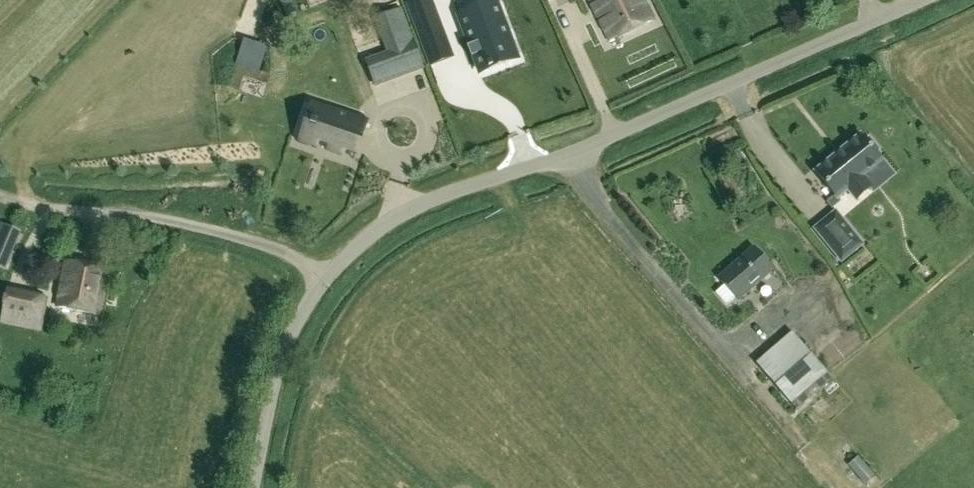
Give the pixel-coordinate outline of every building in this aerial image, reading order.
[(421,6),(435,47),(459,39),(446,0),(438,0),(421,6)] [(468,10),(476,29),(478,28),(480,34),(478,34),(479,38),(481,46),(482,46),(487,61),(525,49),(504,0),(491,0),(468,10)] [(610,42),(654,20),(644,0),(590,0),(610,42)] [(400,10),(384,16),(398,53),(402,52),(410,74),(421,70),(400,10)] [(269,76),(258,72),(237,65),(229,89),(238,92),(243,78),(266,86),(269,76)] [(302,155),(302,157),(323,157),(323,149),(333,149),(333,155),(351,155),(351,149),(361,149),(360,123),(350,124),(350,117),(360,117),(362,117),(362,115),(334,115),(334,113),(302,113),(302,115),(303,115),(303,117),(305,117),(305,116),(312,116),(312,154),(305,154),(305,153),(303,153),(303,155),(302,155)] [(885,162),(861,132),(813,171),(837,201),(848,192),(856,202),(872,189),(864,179),(885,162)] [(841,263),(864,244),(835,208),(812,227),(841,263)] [(719,279),(739,302),(774,272),(754,249),(719,279)] [(66,263),(57,308),(100,317),(109,271),(66,263)] [(41,330),(47,300),(7,292),(1,322),(41,330)] [(832,379),(794,335),(758,366),(796,410),(832,379)] [(848,465),(864,484),(874,475),(858,456),(848,465)]
